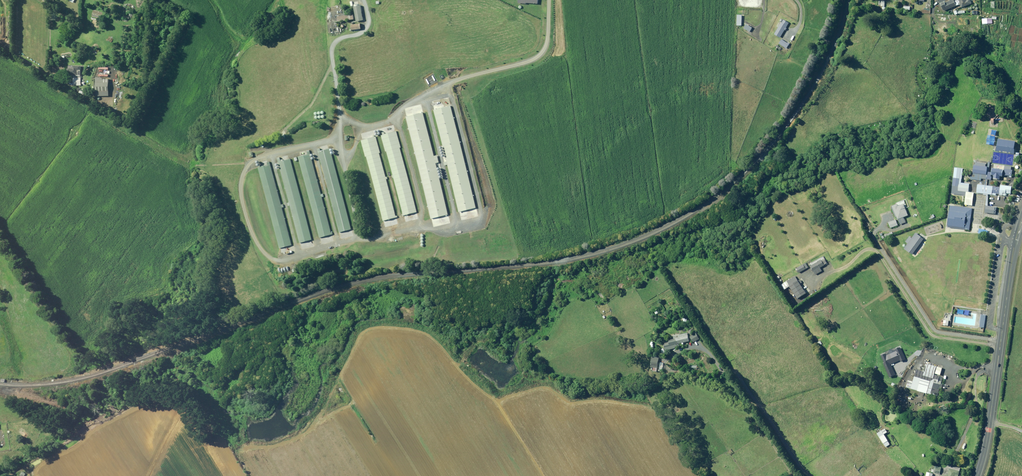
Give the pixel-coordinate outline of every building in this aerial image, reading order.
[(450,107),(433,111),(460,214),(476,210),(450,107)] [(422,111),(406,116),(432,219),(448,214),(422,111)] [(378,132),(401,213),(415,210),(392,128),(378,132)] [(360,137),(381,217),(394,214),(373,134),(360,137)] [(976,160),(989,162),(991,147),(979,145),(978,150),(973,150),(972,156),(976,157),(976,160)] [(317,150),(340,230),(351,227),(327,147),(317,150)] [(297,155),(319,235),(332,231),(310,152),(297,155)] [(276,159),(297,240),(309,237),(288,156),(276,159)] [(257,165),(278,245),(290,242),(269,162),(257,165)] [(981,178),(989,180),(990,172),(987,171),(988,166),(974,164),(972,176),(969,175),(969,179),(980,181),(981,178)] [(963,169),(954,167),(951,188),(968,191),(969,183),(961,182),(963,169)] [(1012,170),(992,167),(991,174),(993,175),(992,178),(999,179),(1000,175),(1011,177),(1012,170)] [(999,187),(977,184),(975,192),(1010,197),(1011,186),(1000,184),(999,187)] [(973,193),(965,192),(964,204),(971,205),(973,193)] [(896,203),(890,207),(896,219),(904,216),(902,205),(897,207),(896,203)] [(971,208),(950,205),(946,227),(968,230),(971,208)] [(995,206),(985,205),(984,212),(994,214),(995,206)] [(921,228),(925,236),(943,229),(940,221),(921,228)] [(822,258),(809,265),(812,274),(819,271),(818,267),(824,263),(822,258)] [(796,280),(786,285),(796,300),(804,295),(796,280)] [(935,367),(925,364),(923,372),(915,370),(913,376),(932,381),(935,367)]
